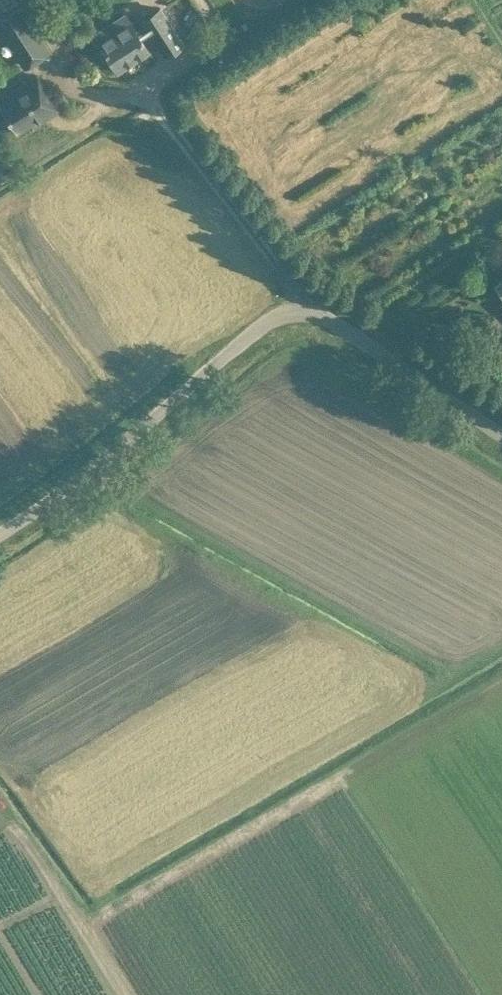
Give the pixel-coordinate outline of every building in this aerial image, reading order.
[(126,13),(94,34),(108,55),(119,71),(149,51),(134,27),(143,20),(165,55),(184,43),(186,41),(161,4),(144,15),(142,12),(141,13),(131,19),(126,13)] [(27,60),(30,64),(51,50),(21,6),(0,20),(0,28),(23,63),(27,60)] [(212,29),(202,12),(187,35),(197,51),(212,29)] [(1,106),(7,115),(17,131),(43,115),(45,119),(60,109),(49,92),(38,75),(12,91),(15,97),(1,106)] [(494,279),(501,292),(501,274),(494,279)]
